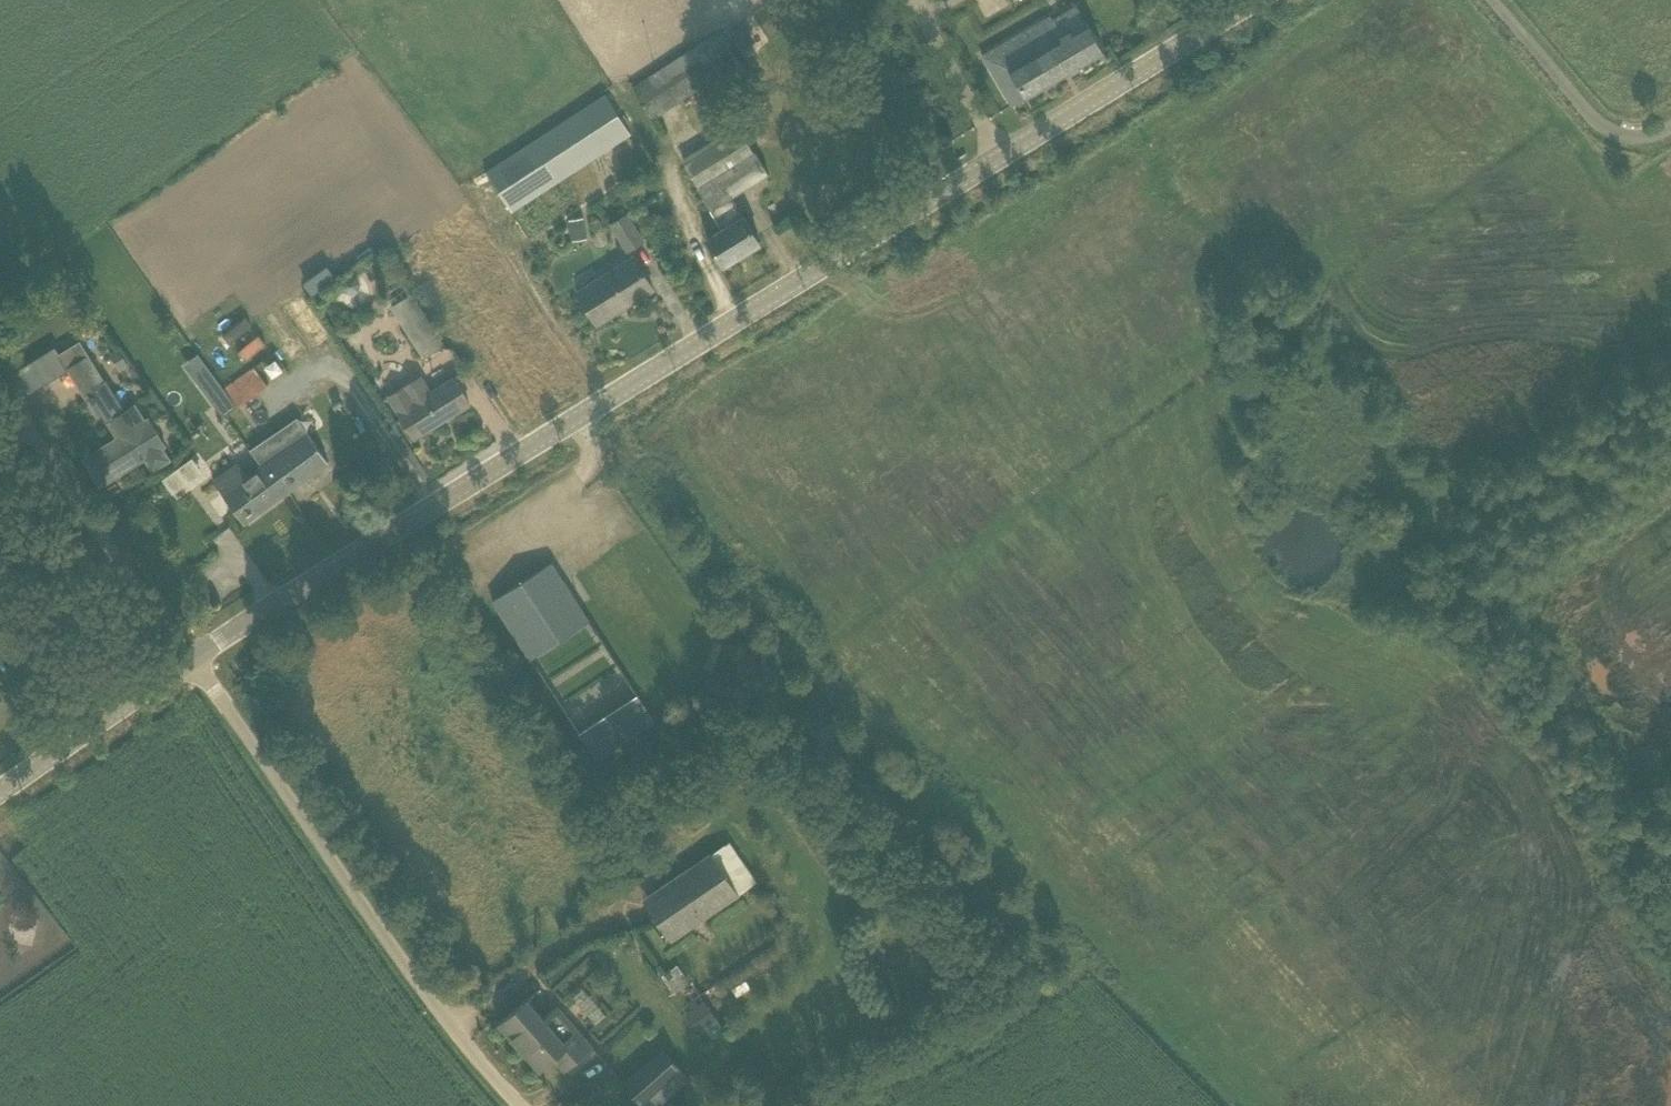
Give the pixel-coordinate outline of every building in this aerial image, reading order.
[(1013,106),(1055,82),(1104,53),(1085,22),(1062,36),(1050,17),(983,56),(1013,106)] [(653,119),(655,118),(748,57),(728,26),(633,88),(653,119)] [(606,95),(487,172),(512,211),(631,134),(606,95)] [(732,197),(768,174),(769,173),(755,151),(754,151),(741,130),(685,165),(698,186),(697,187),(711,209),(715,207),(727,226),(707,239),(723,265),(760,242),(744,216),(732,197)] [(628,251),(629,250),(643,241),(627,215),(612,224),(628,251)] [(578,292),(597,324),(654,290),(634,258),(578,292)] [(424,315),(420,318),(407,297),(393,306),(425,358),(444,346),(424,315)] [(195,374),(225,415),(238,406),(224,387),(208,365),(195,374)] [(269,385),(254,366),(224,387),(238,406),(239,407),(269,385)] [(389,397),(415,437),(470,403),(454,378),(431,393),(421,377),(389,397)] [(101,487),(122,473),(145,458),(153,471),(171,460),(163,448),(167,446),(149,417),(146,419),(137,404),(108,422),(118,438),(104,447),(84,461),(101,487)] [(290,490),(328,462),(300,419),(253,453),(262,465),(271,479),(279,474),(290,490)] [(244,523),(289,490),(290,490),(279,474),(271,479),(262,465),(248,476),(239,464),(214,482),(244,523)] [(56,545),(47,551),(56,564),(65,558),(56,545)] [(493,600),(493,601),(505,619),(529,657),(588,619),(551,562),(493,600)] [(653,719),(637,694),(577,733),(594,758),(653,719)] [(671,940),(739,894),(712,853),(666,884),(681,907),(659,922),(671,940)] [(671,990),(688,980),(677,963),(660,973),(671,990)] [(689,1002),(694,1028),(713,1024),(708,998),(689,1002)] [(560,1053),(571,1066),(593,1047),(557,1006),(544,1018),(526,1000),(499,1023),(540,1070),(560,1053)] [(661,1040),(621,1075),(646,1104),(687,1069),(661,1040)]
